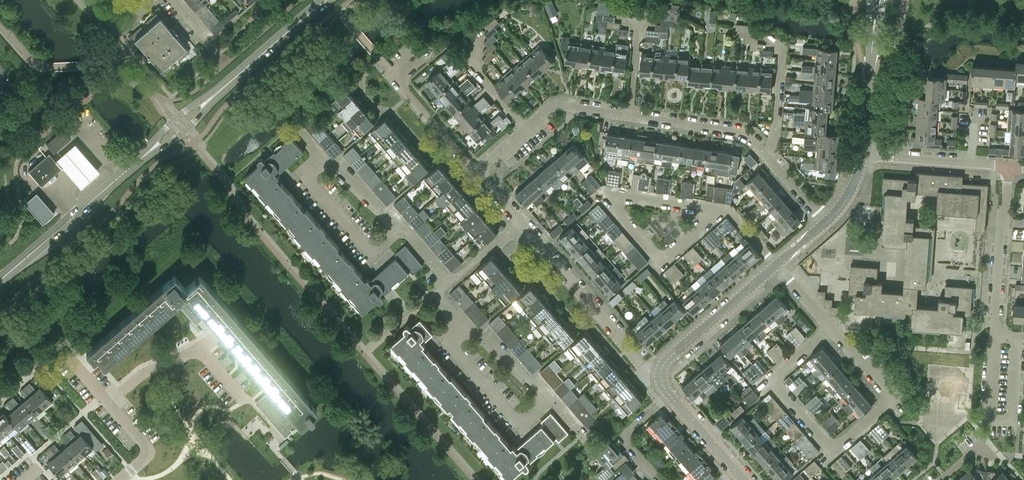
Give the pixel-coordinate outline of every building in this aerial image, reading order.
[(204,3),(202,0),(199,0),(191,7),(195,11),(205,3),(204,3)] [(557,12),(552,1),(544,4),(549,15),(557,12)] [(199,16),(209,8),(205,3),(195,11),(199,16)] [(534,4),(533,10),(540,12),(541,5),(534,4)] [(203,21),(213,12),(209,8),(199,16),(203,21)] [(207,25),(216,17),(213,12),(203,21),(207,25)] [(172,32),(156,13),(146,22),(149,26),(146,28),(144,30),(141,26),(131,35),(147,54),(164,73),(174,64),(171,60),(173,58),(176,56),(179,60),(189,51),(172,32)] [(211,29),(220,21),(216,17),(207,25),(211,29)] [(494,26),(498,22),(495,17),(485,25),(489,30),(494,26)] [(215,34),(224,26),(220,21),(211,29),(215,34)] [(493,34),(498,30),(494,26),(489,30),(484,34),(488,38),(493,34)] [(487,47),(493,42),(497,38),(493,34),(488,38),(484,42),(487,47)] [(569,41),(570,36),(562,35),(560,47),(568,48),(565,62),(577,64),(581,43),(569,41)] [(492,51),(496,47),(493,42),(487,47),(483,50),(487,55),(492,51)] [(589,66),(592,45),(581,43),(577,64),(589,66)] [(544,69),(554,61),(540,45),(530,53),(544,69)] [(601,68),(604,47),(592,45),(589,66),(601,68)] [(613,69),(616,48),(604,47),(601,68),(613,69)] [(836,61),(837,49),(803,47),(803,53),(815,54),(816,53),(818,53),(818,59),(836,61)] [(624,71),(628,50),(616,48),(613,69),(624,71)] [(486,63),(496,55),(492,51),(487,55),(482,59),(486,63)] [(535,77),(544,69),(530,53),(521,60),(535,77)] [(652,75),(654,54),(642,53),(640,74),(652,75)] [(664,76),(665,55),(654,54),(652,75),(664,76)] [(676,77),(678,56),(665,55),(664,76),(676,77)] [(690,63),(690,57),(678,56),(676,77),(687,78),(688,78),(689,63),(690,63)] [(1023,58),(1023,62),(1015,61),(1015,68),(1016,68),(1015,80),(1016,80),(1023,81),(1023,58)] [(450,76),(460,68),(452,59),(427,81),(439,95),(452,83),(447,78),(450,76)] [(835,73),(836,61),(818,59),(817,67),(814,67),(814,66),(802,65),(802,70),(835,73)] [(526,85),(535,77),(521,60),(512,68),(526,85)] [(982,85),(983,62),(979,62),(979,65),(972,65),(971,84),(982,85)] [(988,66),(988,62),(983,62),(982,85),(992,86),(994,67),(988,66)] [(701,64),(690,63),(689,63),(688,78),(687,78),(687,84),(699,85),(701,64)] [(1003,87),(1005,64),(1001,63),(1000,67),(994,67),(992,86),(1003,87)] [(711,86),(713,65),(701,64),(699,85),(711,86)] [(1009,68),(1010,64),(1005,64),(1003,87),(1015,87),(1016,80),(1015,80),(1016,68),(1015,68),(1009,68)] [(723,87),(725,66),(713,65),(711,86),(723,87)] [(735,87),(737,67),(725,66),(723,87),(735,87)] [(747,88),(749,67),(737,67),(735,87),(747,88)] [(759,89),(761,68),(749,67),(747,88),(759,89)] [(517,92),(526,85),(512,68),(503,76),(517,92)] [(771,90),(773,69),(761,68),(759,89),(771,90)] [(834,85),(835,73),(802,70),(801,77),(814,78),(814,77),(816,78),(816,84),(834,85)] [(953,82),(954,74),(939,73),(938,77),(928,76),(927,83),(924,83),(923,87),(946,89),(946,82),(953,82)] [(967,83),(967,75),(960,75),(959,83),(967,83)] [(508,100),(517,92),(503,76),(494,84),(508,100)] [(446,103),(471,81),(467,77),(458,85),(458,86),(456,88),(452,83),(439,95),(446,103)] [(466,95),(476,86),(471,81),(446,103),(454,113),(468,101),(463,96),(465,94),(466,95)] [(834,98),(834,85),(816,84),(815,91),(812,90),(813,89),(800,89),(800,94),(800,95),(834,98)] [(351,93),(352,92),(348,87),(332,101),(339,109),(354,97),(351,93)] [(945,100),(946,89),(923,87),(923,91),(927,91),(926,97),(926,98),(938,99),(938,100),(945,100)] [(800,95),(800,94),(793,94),(793,100),(812,102),(812,101),(814,101),(814,108),(828,109),(827,110),(833,111),(834,98),(800,95)] [(462,122),(488,100),(483,95),(474,104),(474,105),(472,106),(468,101),(454,113),(462,122)] [(926,98),(926,97),(915,96),(915,101),(918,102),(918,108),(937,109),(938,100),(938,99),(926,98)] [(358,99),(357,100),(354,97),(339,109),(346,118),(362,104),(358,99)] [(482,113),(491,104),(488,100),(462,122),(470,131),(484,120),(479,114),(481,112),(482,113)] [(365,110),(367,109),(362,104),(346,118),(347,118),(342,122),(349,130),(354,126),(368,113),(365,110)] [(814,108),(806,107),(805,113),(793,112),(792,118),(827,121),(827,110),(828,109),(814,108)] [(936,120),(937,109),(918,108),(917,114),(914,114),(913,119),(936,120)] [(1013,109),(1009,109),(1008,120),(1012,121),(1023,121),(1023,110),(1013,109)] [(372,115),(371,117),(368,113),(354,126),(361,134),(377,120),(372,115)] [(493,127),(503,118),(499,113),(489,122),(490,123),(488,125),(484,120),(470,131),(478,140),(480,138),(483,136),(484,135),(487,139),(496,131),(493,127)] [(311,134),(321,125),(314,117),(304,125),(311,134)] [(390,123),(392,122),(387,117),(371,131),(379,139),(393,127),(390,123)] [(826,133),(826,132),(827,121),(792,118),(792,124),(805,125),(805,124),(807,124),(807,132),(820,133),(820,132),(826,133)] [(936,131),(936,120),(913,119),(913,123),(917,123),(916,130),(936,131)] [(1012,121),(1008,120),(1007,131),(1011,131),(1011,132),(1023,133),(1023,121),(1012,121)] [(319,142),(328,133),(321,125),(311,134),(319,142)] [(397,129),(396,130),(393,127),(379,139),(386,148),(402,134),(397,129)] [(54,152),(69,138),(65,133),(61,129),(46,143),(49,146),(54,152)] [(935,139),(936,131),(916,130),(916,136),(912,135),(912,141),(926,142),(926,146),(942,147),(942,139),(935,139)] [(616,158),(620,134),(607,132),(605,149),(604,156),(616,158)] [(838,146),(839,133),(826,132),(826,133),(820,132),(820,133),(820,139),(817,138),(817,137),(805,137),(804,143),(838,146)] [(1011,132),(1010,142),(1023,143),(1023,133),(1011,132)] [(326,151),(336,142),(328,133),(319,142),(326,151)] [(641,161),(646,134),(637,133),(637,137),(633,136),(630,153),(637,154),(636,161),(641,161)] [(405,140),(406,139),(402,134),(386,148),(393,156),(407,143),(405,140)] [(630,153),(633,136),(620,134),(616,158),(621,158),(622,152),(630,153)] [(652,139),(653,135),(646,134),(641,161),(646,162),(647,160),(654,161),(655,157),(657,140),(652,139)] [(278,174),(304,151),(291,137),(264,160),(263,158),(262,158),(261,158),(260,158),(259,158),(259,159),(259,160),(258,160),(258,161),(259,162),(259,163),(260,164),(246,176),(364,312),(378,300),(379,300),(379,301),(380,301),(381,301),(382,301),(383,301),(383,300),(384,300),(384,299),(384,298),(384,297),(383,296),(411,271),(413,274),(423,265),(405,245),(395,253),(398,256),(370,280),(368,278),(366,280),(339,248),(339,247),(306,209),(305,210),(278,178),(280,176),(278,174)] [(666,165),(670,142),(657,140),(655,157),(662,158),(661,164),(666,165)] [(954,148),(955,140),(947,140),(947,147),(954,148)] [(333,159),(343,150),(336,142),(326,151),(333,159)] [(680,160),(682,144),(670,142),(666,165),(671,166),(672,159),(680,160)] [(1010,142),(1010,149),(1003,149),(1002,153),(996,153),(997,148),(988,148),(988,155),(1002,156),(1002,157),(1017,158),(1018,154),(1023,155),(1023,143),(1010,142)] [(92,163),(75,143),(56,159),(73,179),(80,187),(99,171),(92,163)] [(412,145),(410,147),(407,143),(393,156),(400,164),(416,150),(412,145)] [(578,161),(584,155),(573,143),(563,152),(578,169),(582,166),(578,161)] [(837,158),(838,146),(804,143),(804,149),(816,150),(816,149),(818,149),(818,156),(837,158)] [(691,169),(695,146),(682,144),(680,160),(687,161),(686,168),(691,169)] [(351,164),(361,155),(353,146),(343,155),(351,164)] [(705,164),(707,148),(695,146),(691,169),(696,170),(697,163),(705,164)] [(716,173),(720,150),(707,148),(705,164),(712,165),(711,172),(716,173)] [(419,156),(420,155),(416,150),(400,164),(407,172),(408,173),(422,160),(419,156)] [(729,168),(732,152),(720,150),(716,173),(724,174),(725,167),(729,168)] [(41,185),(61,167),(49,152),(28,170),(41,185)] [(574,173),(578,169),(563,152),(554,160),(564,172),(570,167),(574,173)] [(358,172),(368,164),(361,155),(351,164),(358,172)] [(836,170),(837,158),(818,156),(818,162),(815,162),(803,161),(802,167),(836,170)] [(426,162),(425,163),(422,160),(408,173),(407,172),(405,175),(409,180),(407,182),(410,185),(431,167),(426,162)] [(559,177),(564,172),(554,160),(544,168),(559,186),(563,182),(559,177)] [(444,170),(445,168),(441,163),(425,177),(432,186),(447,173),(444,170)] [(365,180),(375,172),(368,164),(358,172),(365,180)] [(555,189),(559,186),(544,168),(535,176),(545,189),(551,184),(555,189)] [(612,185),(614,170),(608,169),(606,184),(612,185)] [(618,186),(620,171),(614,170),(612,185),(618,186)] [(372,189),(382,180),(375,172),(365,180),(372,189)] [(755,193),(768,181),(759,172),(741,187),(745,191),(750,187),(755,193)] [(963,182),(963,175),(917,172),(916,179),(883,176),(882,192),(885,193),(882,242),(907,244),(903,291),(882,289),(882,281),(877,281),(878,267),(851,265),(849,281),(853,281),(852,293),(856,294),(854,310),(906,314),(906,310),(912,311),(911,327),(962,331),(963,314),(967,314),(968,301),(972,302),(973,286),(945,284),(944,298),(939,298),(938,306),(917,304),(918,285),(926,286),(926,281),(930,281),(934,225),(914,224),(914,218),(905,218),(907,198),(916,198),(917,187),(938,189),(936,211),(976,214),(975,230),(985,231),(988,184),(963,182)] [(451,175),(450,176),(447,173),(432,186),(440,194),(456,180),(451,175)] [(637,189),(639,174),(633,173),(631,188),(637,189)] [(596,190),(601,185),(591,174),(586,178),(596,190)] [(652,176),(645,175),(639,174),(637,189),(650,191),(652,176)] [(540,194),(545,189),(535,176),(525,185),(540,202),(544,199),(540,194)] [(662,193),(664,178),(658,177),(655,192),(662,193)] [(591,193),(596,190),(586,178),(581,182),(591,193)] [(668,194),(670,179),(664,178),(662,193),(668,194)] [(380,197),(390,188),(382,180),(372,189),(380,197)] [(458,186),(460,185),(456,180),(440,194),(447,203),(461,190),(458,186)] [(687,197),(689,182),(683,181),(680,196),(687,197)] [(758,207),(776,191),(768,181),(755,193),(759,198),(754,202),(758,207)] [(693,197),(695,183),(689,182),(687,197),(693,197)] [(711,200),(714,185),(707,184),(705,199),(711,200)] [(536,206),(540,202),(525,185),(515,193),(526,206),(532,200),(536,206)] [(724,202),(726,187),(714,185),(711,200),(724,202)] [(730,203),(732,188),(726,187),(724,202),(730,203)] [(387,205),(397,197),(390,188),(380,197),(387,205)] [(466,192),(464,193),(461,190),(447,203),(454,211),(470,197),(466,192)] [(771,212),(784,200),(776,191),(758,207),(762,210),(767,206),(771,212)] [(401,213),(411,205),(404,196),(394,204),(401,213)] [(473,203),(475,202),(470,197),(454,211),(461,219),(476,206),(473,203)] [(582,212),(591,204),(587,199),(578,207),(582,212)] [(775,226),(793,210),(784,200),(771,212),(776,217),(771,221),(775,226)] [(597,221),(606,213),(598,203),(589,211),(597,221)] [(409,222),(419,213),(411,205),(401,213),(409,222)] [(480,208),(479,210),(476,206),(461,219),(469,228),(485,213),(480,208)] [(744,219),(749,215),(745,210),(740,214),(744,219)] [(799,221),(801,220),(793,210),(775,226),(783,235),(795,224),(799,221)] [(573,220),(577,216),(573,212),(569,216),(573,220)] [(416,230),(426,221),(419,213),(409,222),(416,230)] [(487,220),(489,218),(485,213),(469,228),(476,236),(490,223),(487,220)] [(605,231),(615,223),(606,213),(597,221),(605,231)] [(748,223),(752,219),(749,215),(744,219),(748,223)] [(568,224),(573,220),(569,216),(564,220),(568,224)] [(731,233),(736,228),(726,217),(722,221),(731,233)] [(563,228),(559,224),(556,220),(551,225),(554,229),(549,232),(553,237),(563,228)] [(423,238),(433,229),(426,221),(416,230),(423,238)] [(495,225),(493,226),(490,223),(476,236),(483,244),(499,230),(495,225)] [(614,240),(623,232),(615,223),(605,231),(614,240)] [(582,227),(577,232),(572,226),(560,237),(568,247),(586,231),(582,227)] [(430,246),(440,238),(433,229),(423,238),(430,246)] [(761,238),(765,234),(761,229),(757,233),(761,238)] [(717,245),(722,241),(712,230),(707,234),(717,245)] [(584,240),(589,235),(586,231),(568,247),(576,256),(589,245),(584,240)] [(622,250),(631,242),(623,232),(614,240),(622,250)] [(712,249),(717,245),(707,234),(702,238),(712,249)] [(765,243),(770,238),(765,234),(761,238),(765,243)] [(438,255),(447,246),(440,238),(430,246),(438,255)] [(750,264),(760,255),(744,238),(740,241),(745,247),(739,252),(750,264)] [(630,259),(639,251),(631,242),(622,250),(630,259)] [(599,246),(593,251),(589,245),(576,256),(585,266),(602,250),(599,246)] [(445,263),(455,254),(447,246),(438,255),(445,263)] [(698,262),(703,258),(693,246),(688,251),(698,262)] [(600,259),(605,254),(602,250),(585,266),(593,275),(605,264),(600,259)] [(638,269),(648,261),(639,251),(630,259),(638,269)] [(693,266),(698,262),(688,251),(683,255),(693,266)] [(739,252),(734,256),(729,251),(725,255),(741,272),(750,264),(739,252)] [(452,271),(462,263),(455,254),(445,263),(452,271)] [(497,261),(498,260),(494,255),(475,271),(482,280),(485,277),(500,265),(497,261)] [(731,281),(741,272),(725,255),(722,258),(726,263),(720,268),(731,281)] [(679,278),(684,274),(674,263),(669,267),(679,278)] [(615,265),(610,270),(605,264),(593,275),(601,285),(619,269),(615,265)] [(504,267),(503,268),(500,265),(485,277),(492,286),(509,272),(504,267)] [(641,281),(651,272),(647,267),(637,276),(641,281)] [(674,282),(679,278),(669,267),(664,271),(674,282)] [(720,268),(715,273),(710,268),(706,271),(721,289),(731,281),(720,268)] [(617,278),(622,273),(619,269),(601,285),(609,294),(622,284),(617,278)] [(712,297),(721,289),(706,271),(702,274),(697,280),(701,285),(712,297)] [(511,278),(513,277),(509,272),(492,286),(500,294),(514,281),(511,278)] [(200,275),(185,288),(174,275),(86,352),(93,360),(97,357),(104,365),(181,299),(197,317),(202,313),(271,392),(260,401),(280,425),(281,426),(282,425),(287,431),(297,422),(301,427),(313,416),(311,413),(316,409),(200,275)] [(628,284),(632,289),(637,285),(633,280),(628,284)] [(701,285),(697,280),(691,284),(687,288),(702,305),(712,297),(701,285)] [(518,283),(517,284),(514,281),(500,294),(507,302),(523,288),(518,283)] [(458,302),(467,293),(460,284),(450,293),(458,302)] [(628,293),(632,289),(628,284),(624,288),(628,293)] [(536,291),(537,290),(533,285),(517,299),(524,307),(539,295),(536,291)] [(693,314),(702,305),(687,288),(683,291),(688,296),(682,301),(693,314)] [(613,305),(622,297),(618,292),(609,301),(613,305)] [(465,310),(474,301),(467,293),(458,302),(465,310)] [(783,312),(788,307),(777,294),(768,303),(783,320),(787,317),(783,312)] [(543,297),(541,298),(539,295),(524,307),(531,315),(531,316),(547,302),(543,297)] [(674,299),(669,304),(664,299),(660,302),(675,320),(685,311),(674,299)] [(472,318),(482,310),(474,301),(465,310),(472,318)] [(550,308),(552,307),(547,302),(531,316),(531,315),(528,317),(532,323),(536,327),(553,312),(550,308)] [(666,328),(675,320),(660,302),(656,305),(661,311),(655,316),(666,328)] [(779,324),(783,320),(768,303),(758,311),(769,324),(774,319),(779,324)] [(1014,304),(1013,320),(1023,320),(1023,304),(1014,304)] [(479,326),(489,318),(482,310),(472,318),(479,326)] [(763,329),(769,324),(758,311),(749,319),(764,337),(768,334),(763,329)] [(557,313),(556,315),(553,312),(536,327),(543,335),(546,332),(562,319),(557,313)] [(496,332),(506,324),(498,315),(488,323),(496,332)] [(655,316),(649,321),(645,315),(641,319),(656,336),(666,328),(655,316)] [(423,342),(433,333),(420,319),(410,327),(409,326),(408,326),(407,326),(406,326),(405,326),(405,327),(404,327),(404,328),(404,329),(404,330),(405,330),(405,331),(406,331),(391,344),(509,479),(524,467),(525,468),(525,469),(526,469),(527,469),(528,469),(529,469),(529,468),(530,467),(530,466),(530,465),(529,464),(528,463),(556,439),(559,442),(569,433),(551,413),(541,421),(544,424),(516,448),(514,446),(512,448),(484,416),(485,415),(452,377),(451,378),(423,346),(425,344),(423,342)] [(564,325),(566,323),(562,319),(546,332),(553,341),(568,328),(564,325)] [(647,344),(656,336),(641,319),(637,322),(642,327),(636,332),(647,344)] [(760,341),(764,337),(749,319),(739,328),(750,340),(755,336),(760,341)] [(503,340),(513,332),(506,324),(496,332),(503,340)] [(801,341),(806,336),(796,325),(791,330),(801,341)] [(572,330),(570,331),(568,328),(553,341),(560,349),(576,335),(572,330)] [(744,345),(750,340),(739,328),(730,336),(745,353),(748,350),(744,345)] [(796,345),(801,341),(791,330),(786,334),(796,345)] [(589,337),(591,336),(586,331),(570,345),(567,348),(575,357),(578,354),(593,341),(589,337)] [(511,349),(520,340),(513,332),(503,340),(511,349)] [(741,357),(745,353),(730,336),(720,345),(730,357),(736,352),(741,357)] [(518,357),(527,348),(520,340),(511,349),(518,357)] [(596,343),(595,344),(593,341),(578,354),(585,363),(601,348),(596,343)] [(782,357),(787,353),(777,342),(772,346),(782,357)] [(777,362),(782,357),(772,346),(767,351),(777,362)] [(813,371),(831,356),(823,347),(810,358),(815,363),(810,367),(813,371)] [(525,365),(535,357),(527,348),(518,357),(525,365)] [(604,354),(605,353),(601,348),(585,363),(592,371),(607,358),(604,354)] [(726,370),(732,365),(721,352),(711,361),(727,378),(730,375),(726,370)] [(827,376),(839,365),(831,356),(813,371),(817,376),(822,371),(827,376)] [(532,373),(542,365),(535,357),(525,365),(532,373)] [(611,360),(610,361),(607,358),(592,371),(599,379),(616,365),(611,360)] [(763,374),(768,370),(758,359),(753,363),(763,374)] [(722,382),(727,378),(711,361),(702,369),(717,387),(722,382)] [(753,383),(763,374),(753,363),(743,372),(753,383)] [(547,381),(557,372),(549,364),(539,372),(547,381)] [(618,371),(620,369),(616,365),(599,379),(606,387),(607,387),(621,375),(618,371)] [(829,390),(847,375),(839,365),(827,376),(831,382),(826,386),(829,390)] [(711,392),(717,387),(702,369),(692,377),(707,395),(711,392)] [(554,389),(564,381),(557,372),(547,381),(554,389)] [(625,376),(624,378),(621,375),(607,387),(606,387),(603,389),(611,398),(614,395),(614,396),(630,382),(625,376)] [(792,389),(804,380),(799,375),(793,380),(788,384),(788,385),(792,389)] [(843,395),(856,384),(847,375),(829,390),(833,395),(839,390),(843,395)] [(788,384),(793,380),(789,376),(785,380),(788,384)] [(703,399),(707,395),(692,377),(682,386),(693,398),(699,394),(703,399)] [(797,395),(808,384),(804,380),(792,389),(797,395)] [(561,398),(571,389),(564,381),(554,389),(561,398)] [(39,386),(35,390),(28,382),(24,386),(43,408),(51,400),(39,386)] [(633,388),(634,386),(630,382),(614,396),(621,404),(636,391),(633,388)] [(55,387),(51,383),(46,387),(50,392),(55,387)] [(846,410),(864,394),(856,384),(843,395),(848,401),(842,406),(846,410)] [(743,397),(753,389),(749,385),(740,393),(743,397)] [(35,415),(43,408),(24,386),(19,390),(26,398),(22,401),(35,415)] [(568,406),(578,397),(571,389),(561,398),(568,406)] [(750,405),(759,396),(753,389),(743,397),(750,405)] [(640,393),(639,394),(636,391),(621,404),(618,407),(625,415),(645,398),(640,393)] [(768,411),(777,403),(769,393),(760,401),(768,411)] [(809,409),(820,398),(816,394),(804,404),(809,409)] [(860,415),(872,404),(864,394),(846,410),(849,414),(854,409),(860,415)] [(22,401),(19,404),(12,396),(8,400),(27,422),(35,415),(22,401)] [(576,414),(586,406),(578,397),(568,406),(576,414)] [(813,414),(825,403),(820,398),(809,409),(813,414)] [(18,429),(27,422),(8,400),(3,404),(9,411),(6,414),(6,415),(15,425),(14,425),(18,429)] [(776,420),(786,412),(777,403),(768,411),(776,420)] [(583,423),(593,414),(586,406),(576,414),(583,423)] [(735,417),(740,413),(736,409),(731,413),(735,417)] [(0,413),(0,424),(7,432),(14,425),(15,425),(6,415),(6,414),(3,411),(0,413)] [(794,422),(786,413),(786,412),(776,420),(785,430),(794,422)] [(670,419),(667,420),(661,413),(647,425),(652,431),(655,429),(663,439),(677,427),(670,419)] [(825,428),(836,418),(832,413),(821,423),(825,428)] [(590,431),(600,422),(593,414),(583,423),(590,431)] [(720,430),(730,422),(724,414),(714,423),(720,430)] [(753,417),(748,422),(743,416),(730,427),(739,436),(757,421),(753,417)] [(829,432),(840,423),(836,418),(825,428),(829,432)] [(73,426),(81,434),(91,447),(93,448),(100,442),(81,419),(73,426)] [(755,430),(760,425),(757,421),(739,436),(747,446),(760,435),(755,430)] [(598,440),(608,431),(600,422),(590,431),(598,440)] [(793,439),(802,431),(794,422),(785,430),(793,439)] [(884,438),(889,433),(879,422),(874,426),(884,438)] [(879,442),(884,438),(874,426),(870,430),(879,442)] [(682,438),(684,436),(677,427),(663,439),(672,449),(670,451),(674,457),(688,444),(682,438)] [(81,434),(76,438),(69,429),(65,433),(83,454),(91,447),(81,434)] [(801,449),(810,441),(802,431),(793,439),(801,449)] [(75,461),(83,454),(65,433),(60,437),(67,446),(64,449),(75,461)] [(770,436),(765,441),(760,435),(747,446),(756,456),(773,440),(770,436)] [(624,454),(610,439),(594,453),(605,465),(602,468),(596,474),(601,479),(605,479),(606,479),(626,461),(626,462),(629,459),(624,454)] [(865,454),(870,450),(860,439),(855,443),(865,454)] [(771,449),(777,444),(773,440),(756,456),(764,465),(776,454),(771,449)] [(810,459),(819,451),(810,441),(801,449),(810,459)] [(64,449),(60,452),(53,443),(48,448),(66,469),(75,461),(64,449)] [(860,458),(865,454),(855,443),(851,447),(860,458)] [(907,444),(901,449),(896,443),(892,447),(907,464),(917,456),(907,444)] [(697,450),(695,452),(688,444),(674,457),(679,462),(682,460),(690,470),(704,458),(697,450)] [(31,445),(26,448),(31,454),(35,449),(31,445)] [(4,446),(1,449),(0,450),(6,455),(9,451),(4,446)] [(898,473),(907,464),(892,447),(888,450),(893,455),(887,460),(898,473)] [(59,475),(66,469),(48,448),(44,452),(51,460),(48,463),(59,475)] [(786,455),(781,460),(776,454),(764,465),(772,474),(790,459),(786,455)] [(846,470),(851,467),(841,455),(837,459),(846,470)] [(712,467),(704,458),(690,470),(699,479),(711,479),(716,476),(710,469),(712,467)] [(793,463),(790,459),(772,474),(777,479),(785,479),(793,473),(788,468),(793,463)] [(841,475),(846,470),(837,459),(832,463),(841,475)] [(811,475),(820,467),(814,460),(805,468),(811,475)] [(881,465),(877,460),(873,464),(887,479),(889,479),(898,473),(887,460),(881,465)] [(626,462),(626,461),(606,479),(635,479),(637,478),(633,474),(635,472),(626,462)] [(873,464),(869,467),(874,472),(868,477),(871,479),(887,479),(873,464)] [(560,472),(564,476),(569,471),(566,467),(560,472)] [(973,472),(970,468),(958,479),(959,479),(985,479),(985,469),(976,469),(973,472)] [(994,470),(985,469),(985,479),(1009,479),(1001,471),(998,474),(994,470)]
